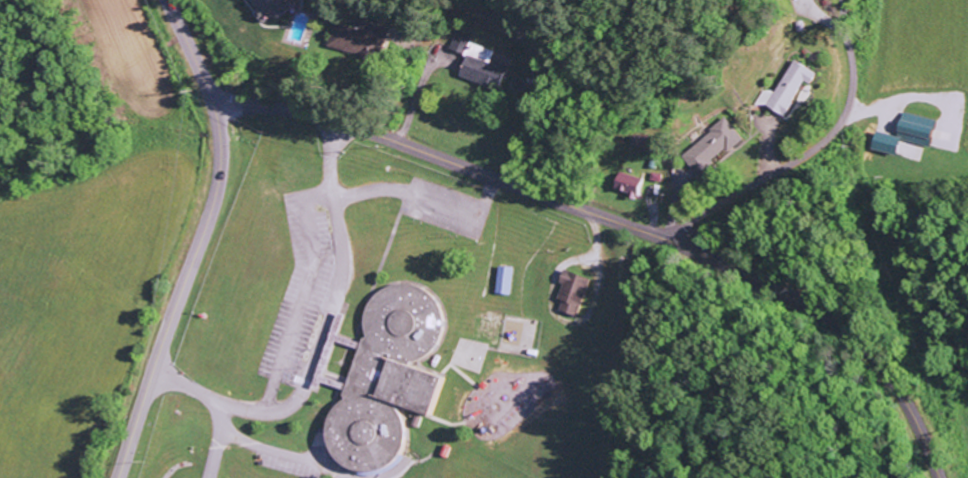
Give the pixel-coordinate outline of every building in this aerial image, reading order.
[(263,20),(272,13),(276,20),(293,9),(287,0),(249,0),(263,20)] [(328,47),(369,58),(378,27),(357,21),(355,28),(334,23),(328,47)] [(472,38),(456,31),(449,49),(465,55),(472,38)] [(460,76),(491,87),(495,73),(490,71),(496,52),(472,44),(469,52),(468,52),(460,76)] [(775,94),(764,89),(757,103),(785,116),(802,81),(811,85),(816,72),(791,61),(775,94)] [(936,121),(901,112),(894,138),(929,147),(936,121)] [(727,153),(743,140),(727,119),(681,154),(697,175),(727,152),(727,153)] [(870,148),(894,155),(899,138),(875,131),(870,148)] [(612,190),(637,198),(643,180),(618,171),(612,190)] [(492,294),(507,296),(510,268),(495,266),(492,294)] [(551,299),(557,301),(554,311),(572,317),(585,279),(560,271),(551,299)] [(321,448),(333,466),(352,473),(370,471),(401,451),(398,419),(387,403),(390,395),(399,398),(407,411),(422,416),(436,379),(403,367),(433,348),(439,331),(436,297),(402,285),(387,286),(360,304),(363,338),(355,343),(334,336),(341,316),(335,314),(319,360),(327,359),(333,342),(355,350),(336,404),(327,410),(320,430),(321,448)]
